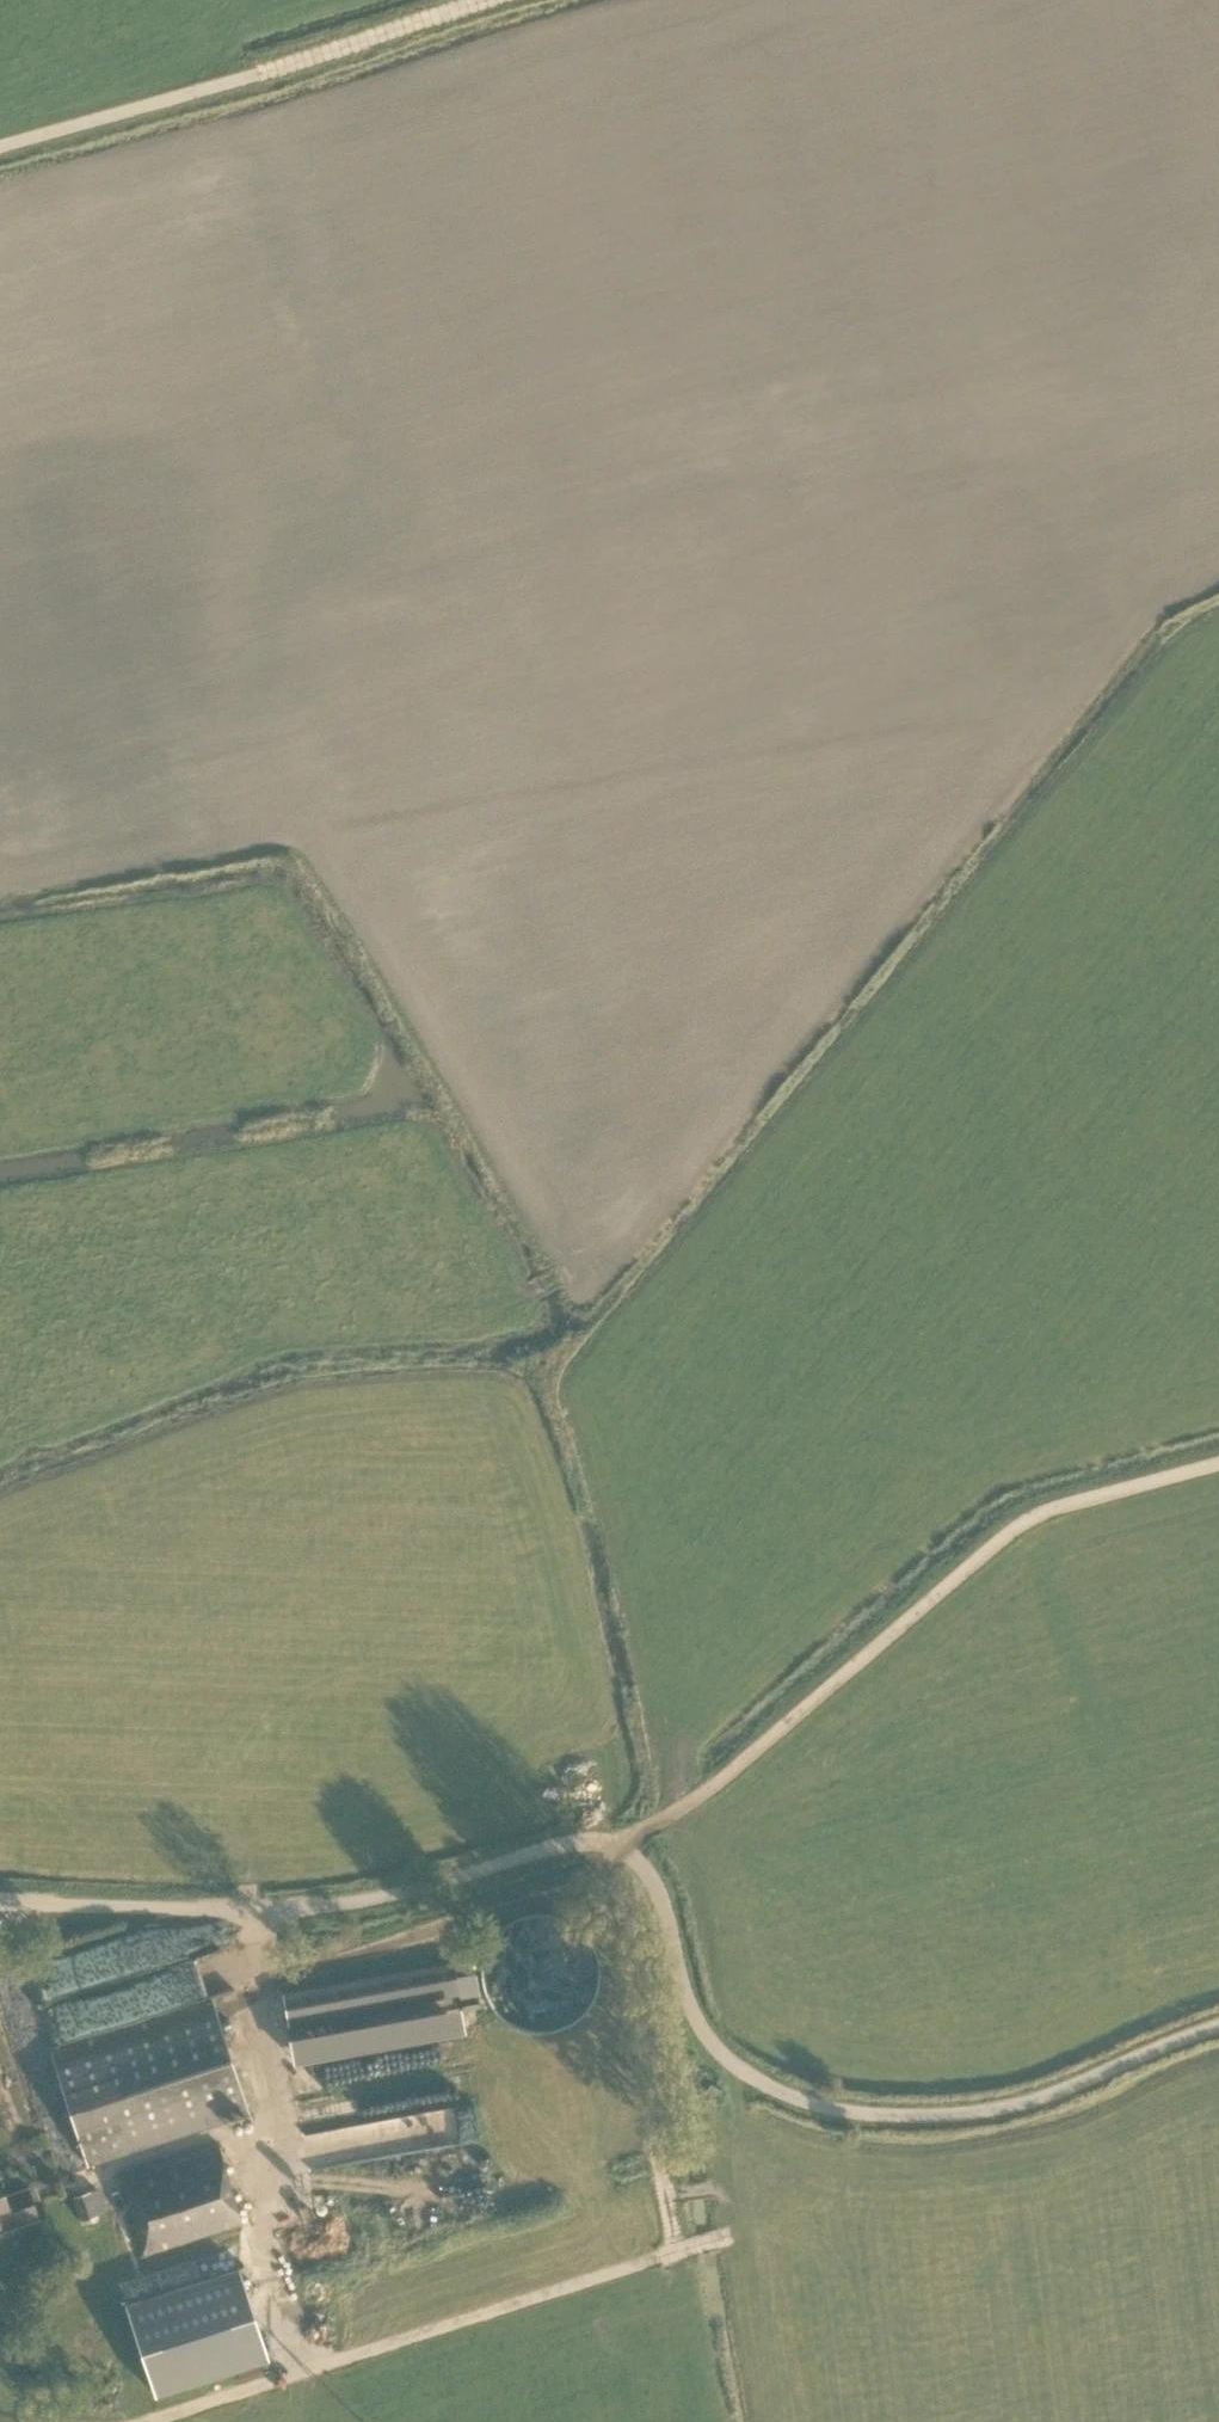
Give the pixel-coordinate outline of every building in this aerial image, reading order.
[(555,1915),(541,1913),(534,1914),(521,1916),(510,1921),(500,1928),(491,1938),(485,1951),(481,1965),(481,1973),(481,1980),(485,1995),(492,2007),(501,2017),(510,2024),(521,2028),(534,2031),(541,2031),(556,2029),(563,2027),(569,2023),(581,2014),(586,2009),(593,1996),(597,1984),(599,1972),(597,1960),(593,1948),(586,1936),(581,1930),(569,1921),(562,1918),(555,1915)] [(460,1993),(454,1958),(282,1990),(288,2024),(460,1993)] [(249,2111),(212,1998),(50,2051),(87,2164),(249,2111)] [(460,2004),(288,2036),(293,2062),(465,2030),(460,2004)] [(377,2117),(382,2155),(488,2141),(482,2102),(377,2117)] [(241,2221),(218,2142),(121,2173),(144,2253),(241,2221)] [(0,2181),(0,2216),(4,2228),(37,2217),(27,2186),(4,2193),(0,2181)] [(98,2213),(90,2189),(73,2194),(81,2219),(98,2213)] [(238,2265),(123,2302),(153,2393),(268,2356),(238,2265)]
